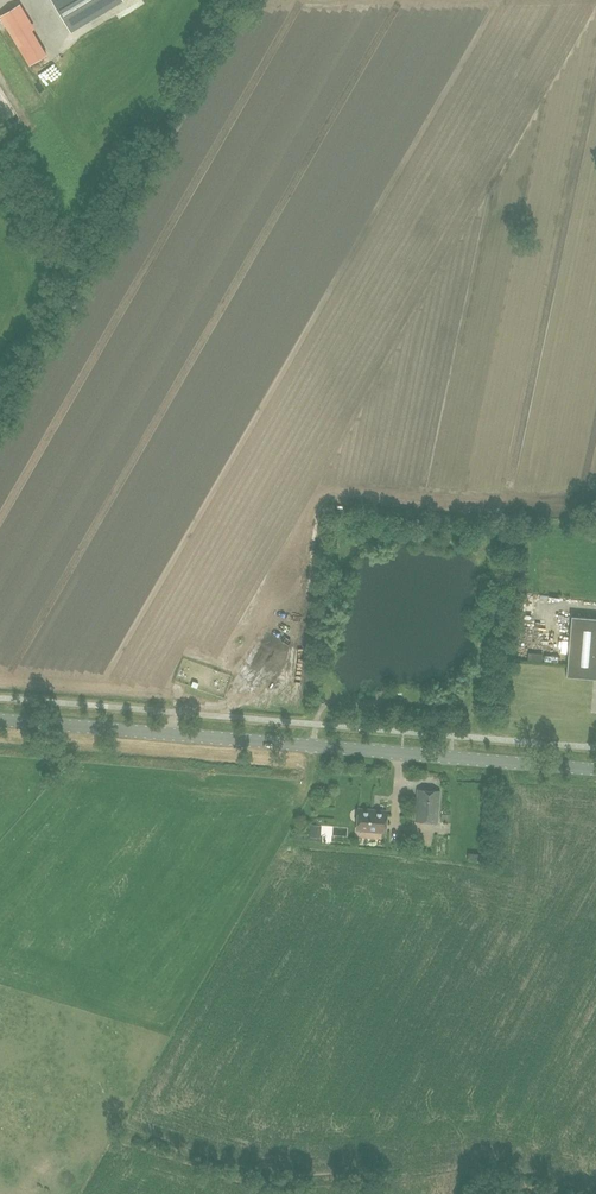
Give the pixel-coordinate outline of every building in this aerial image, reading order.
[(123,0),(52,0),(71,32),(123,0)] [(21,12),(17,5),(0,15),(0,16),(4,23),(21,12)] [(571,615),(566,675),(595,678),(595,617),(571,615)] [(417,788),(414,820),(437,822),(439,790),(417,788)] [(386,811),(358,809),(356,827),(368,828),(369,830),(377,831),(379,829),(384,830),(386,811)]
